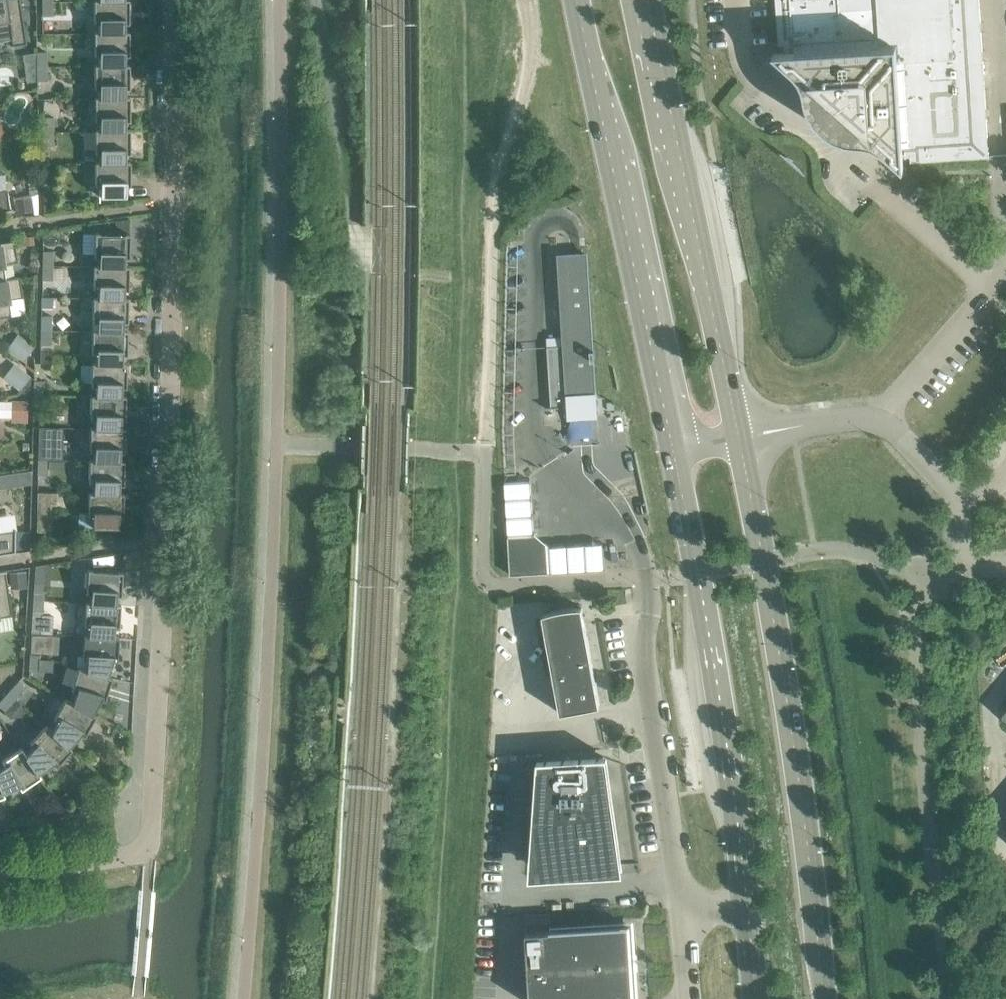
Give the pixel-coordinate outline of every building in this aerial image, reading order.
[(11,46),(26,44),(19,0),(0,0),(0,40),(11,38),(12,45),(11,45),(11,46)] [(98,32),(98,34),(124,34),(124,32),(124,24),(128,24),(128,0),(124,0),(124,1),(98,1),(98,0),(93,0),(94,24),(98,24),(98,32)] [(910,163),(988,158),(979,0),(775,0),(777,46),(783,46),(784,53),(772,53),(785,64),(787,62),(804,78),(806,79),(807,81),(808,83),(809,85),(809,87),(810,92),(811,97),(812,102),(815,111),(818,115),(820,119),(824,122),(827,125),(831,128),(835,131),(839,133),(845,135),(847,132),(848,133),(849,133),(850,133),(852,133),(853,132),(854,131),(854,130),(855,129),(855,128),(855,126),(854,125),(853,125),(855,123),(869,135),(869,136),(870,136),(870,137),(871,137),(871,136),(893,156),(890,158),(903,169),(902,157),(909,157),(910,163)] [(52,2),(42,2),(42,16),(52,16),(52,2)] [(98,56),(98,65),(98,67),(124,66),(124,65),(124,56),(128,56),(128,32),(124,32),(124,34),(98,34),(98,32),(94,32),(94,56),(98,56)] [(36,52),(36,67),(46,67),(46,52),(36,52)] [(98,89),(99,98),(99,99),(125,99),(125,97),(124,89),(129,89),(129,65),(124,65),(124,66),(98,67),(98,65),(94,65),(94,89),(98,89)] [(46,67),(36,67),(36,81),(46,81),(46,67)] [(99,122),(99,130),(99,131),(125,131),(125,130),(125,121),(129,121),(129,97),(125,97),(125,99),(99,99),(99,98),(94,98),(94,122),(99,122)] [(43,117),(43,132),(53,132),(53,117),(43,117)] [(99,154),(99,162),(99,164),(125,164),(125,162),(125,154),(129,154),(129,130),(125,130),(125,131),(99,131),(99,130),(94,130),(94,154),(99,154)] [(53,132),(43,132),(43,146),(53,146),(53,132)] [(99,164),(99,162),(95,162),(95,186),(99,186),(99,197),(125,197),(125,186),(129,186),(129,162),(125,162),(125,164),(99,164)] [(35,183),(28,185),(29,194),(37,193),(35,183)] [(43,183),(43,198),(53,198),(53,183),(43,183)] [(10,211),(10,209),(9,210),(6,190),(0,191),(0,212),(10,211)] [(29,194),(14,197),(16,213),(32,211),(29,194)] [(98,257),(98,265),(98,267),(124,267),(124,266),(124,258),(128,258),(129,234),(94,233),(94,257),(98,257)] [(33,236),(22,237),(23,246),(34,244),(33,236)] [(5,280),(5,279),(3,264),(17,262),(14,242),(15,242),(15,241),(0,243),(0,280),(5,280)] [(42,251),(42,266),(52,266),(52,251),(42,251)] [(568,402),(582,401),(595,400),(591,360),(594,360),(593,350),(592,350),(584,254),(573,255),(557,257),(564,337),(546,338),(547,347),(546,347),(551,404),(558,403),(560,403),(562,403),(563,403),(565,403),(566,403),(567,403),(568,402)] [(97,289),(97,298),(97,299),(123,300),(123,298),(123,290),(127,290),(128,266),(124,266),(124,267),(98,267),(98,265),(93,265),(93,289),(97,289)] [(52,266),(42,266),(41,280),(51,280),(52,268),(52,266)] [(52,268),(51,280),(64,281),(64,268),(52,268)] [(10,316),(8,300),(22,298),(19,277),(5,279),(5,280),(0,280),(0,318),(10,316)] [(41,297),(41,308),(51,308),(51,297),(41,297)] [(96,322),(96,330),(96,332),(122,332),(122,331),(123,322),(127,323),(127,299),(123,298),(123,300),(97,299),(97,298),(93,298),(92,322),(96,322)] [(41,316),(40,330),(50,331),(51,316),(41,316)] [(50,331),(40,330),(40,345),(50,345),(50,331)] [(96,354),(95,363),(95,364),(122,365),(122,364),(122,355),(126,355),(127,331),(122,331),(122,332),(96,332),(96,330),(92,330),(91,354),(96,354)] [(22,337),(11,352),(23,360),(34,346),(22,337)] [(95,387),(95,395),(95,397),(121,397),(121,396),(121,388),(125,388),(126,364),(122,364),(122,365),(95,364),(95,363),(91,363),(90,387),(95,387)] [(18,367),(7,381),(19,390),(29,376),(18,367)] [(33,381),(33,395),(43,395),(43,381),(33,381)] [(43,395),(33,395),(32,410),(42,410),(43,395)] [(94,419),(94,428),(94,429),(120,430),(120,428),(120,420),(124,420),(125,396),(121,396),(121,397),(95,397),(95,395),(90,395),(90,419),(94,419)] [(11,401),(11,422),(27,422),(27,401),(11,401)] [(93,452),(93,460),(93,462),(119,462),(119,461),(120,452),(124,453),(124,428),(120,428),(120,430),(94,429),(94,428),(89,428),(89,452),(93,452)] [(37,446),(37,460),(47,461),(47,446),(37,446)] [(47,461),(37,460),(37,475),(47,475),(47,461)] [(93,484),(92,493),(92,494),(119,495),(119,493),(119,485),(123,485),(124,461),(119,461),(119,462),(93,462),(93,460),(89,460),(88,484),(93,484)] [(0,475),(0,488),(31,483),(31,470),(0,475)] [(92,494),(92,493),(88,492),(87,517),(92,517),(91,527),(118,528),(118,517),(122,517),(123,493),(119,493),(119,495),(92,494)] [(36,512),(36,526),(46,526),(46,512),(36,512)] [(14,553),(13,529),(0,531),(0,555),(14,553)] [(507,534),(508,575),(549,572),(548,546),(533,532),(507,534)] [(90,594),(89,602),(89,604),(115,605),(115,604),(116,596),(120,596),(122,572),(87,570),(85,594),(90,594)] [(11,615),(5,572),(6,572),(6,571),(0,572),(0,617),(11,615)] [(26,571),(8,572),(8,585),(27,583),(26,571)] [(33,586),(33,600),(43,601),(43,586),(33,586)] [(43,601),(33,600),(32,615),(42,615),(43,601)] [(73,635),(83,636),(83,635),(87,635),(87,637),(113,638),(113,637),(114,628),(118,628),(120,604),(115,604),(115,605),(89,604),(89,602),(85,602),(85,604),(75,603),(73,635)] [(542,615),(556,694),(560,713),(599,706),(581,608),(575,608),(568,608),(561,609),(555,611),(548,613),(542,615)] [(86,659),(85,670),(85,671),(106,678),(107,676),(111,661),(116,661),(118,637),(113,637),(113,638),(87,637),(87,635),(83,635),(83,636),(82,659),(86,659)] [(39,655),(29,654),(28,670),(38,671),(39,655)] [(75,692),(72,702),(71,704),(90,715),(91,713),(99,699),(104,700),(111,677),(107,676),(106,678),(85,671),(85,670),(78,667),(71,691),(75,692)] [(18,681),(8,693),(15,699),(26,688),(18,681)] [(8,693),(0,701),(0,708),(4,711),(15,699),(8,693)] [(57,722),(51,731),(51,732),(67,747),(68,746),(79,734),(83,736),(95,715),(91,713),(90,715),(71,704),(72,702),(65,698),(53,719),(57,722)] [(32,746),(25,754),(24,755),(36,774),(38,773),(51,764),(55,767),(71,749),(68,746),(67,747),(51,732),(51,731),(45,725),(29,743),(32,746)] [(0,768),(0,790),(1,792),(2,792),(17,786),(20,790),(40,776),(38,773),(36,774),(24,755),(25,754),(21,748),(1,762),(4,766),(0,768)] [(537,761),(528,879),(622,874),(606,757),(537,761)] [(524,914),(525,923),(549,922),(548,913),(524,914)] [(629,926),(525,932),(529,998),(620,998),(633,985),(629,926)]
